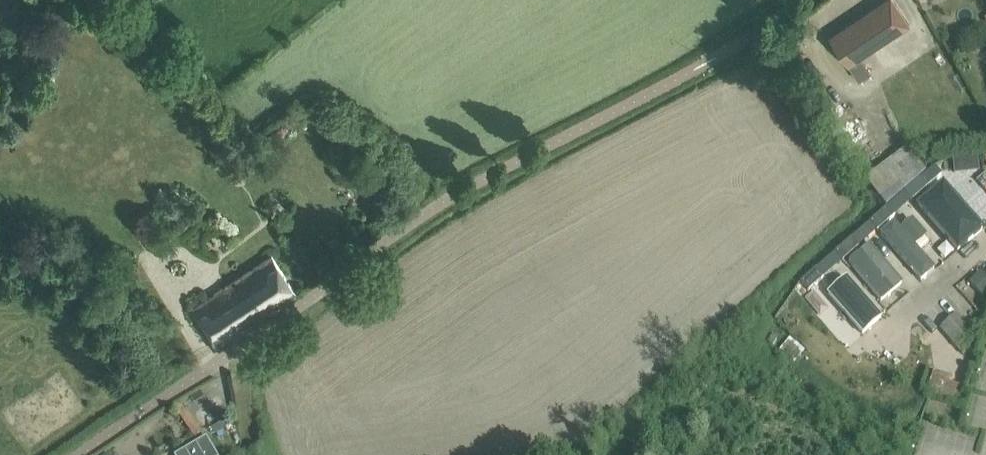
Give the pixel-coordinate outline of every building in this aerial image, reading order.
[(848,65),(908,26),(891,0),(889,0),(830,38),(848,65)] [(869,180),(881,196),(916,169),(903,153),(869,180)] [(934,165),(906,190),(913,199),(942,174),(934,165)] [(984,232),(942,182),(916,203),(959,253),(984,232)] [(878,230),(913,199),(906,190),(888,206),(871,221),(878,230)] [(902,233),(896,227),(884,238),(923,283),(936,272),(916,250),(926,241),(912,225),(902,233)] [(835,253),(843,261),(860,247),(852,238),(835,253)] [(872,251),(850,270),(877,302),(899,283),(872,251)] [(297,294),(286,277),(271,255),(188,310),(203,333),(214,349),(231,338),(228,333),(239,325),(242,330),(297,294)] [(808,292),(825,277),(817,268),(800,283),(808,292)] [(872,324),(837,283),(813,304),(848,345),(872,324)] [(957,312),(940,328),(957,347),(975,332),(957,312)] [(206,438),(177,454),(216,454),(206,438)]
